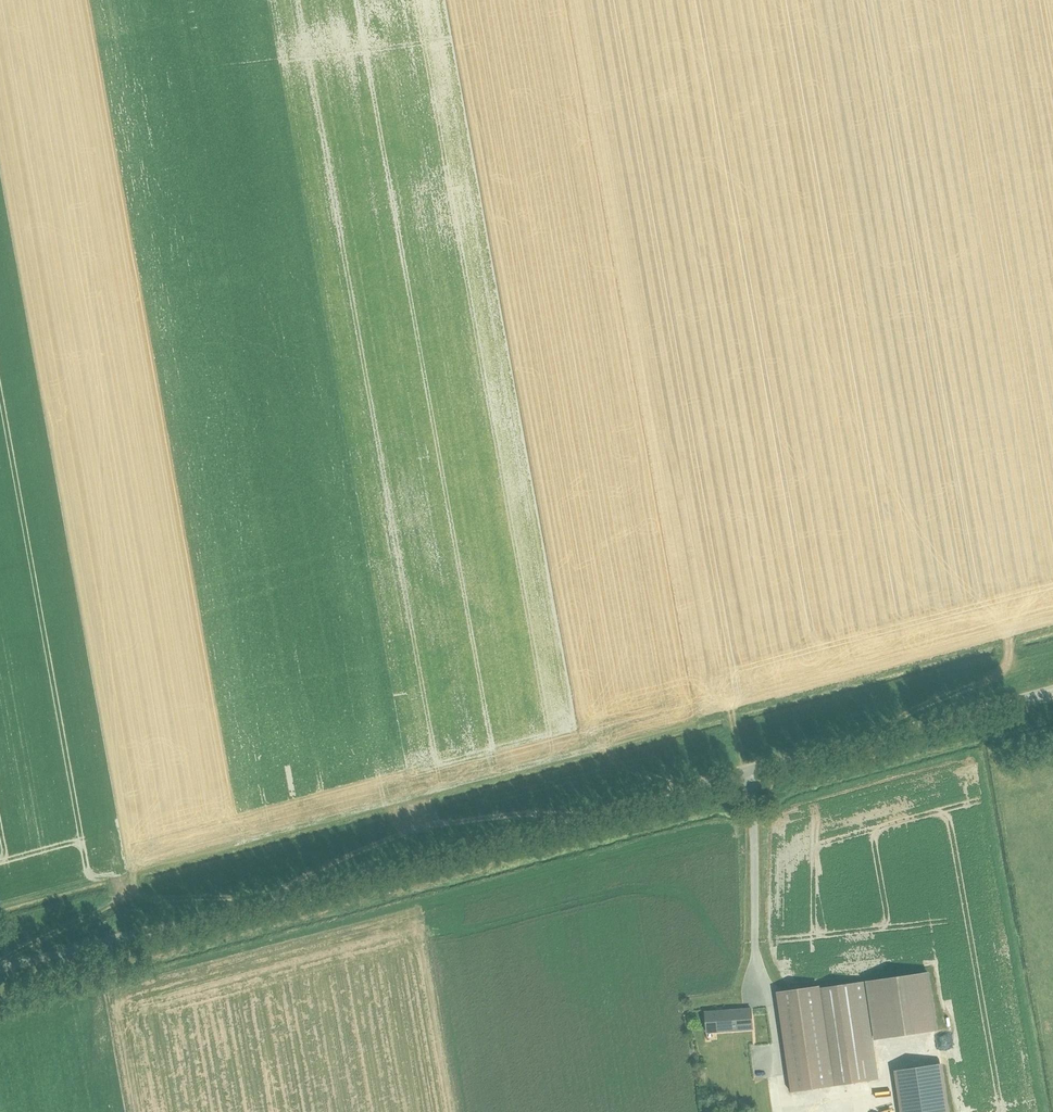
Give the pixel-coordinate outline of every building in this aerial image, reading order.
[(883,1079),(877,1038),(937,1028),(928,972),(865,981),(781,993),(795,1092),(883,1079)] [(711,1032),(757,1028),(756,1008),(709,1011),(711,1032)] [(895,1071),(901,1111),(948,1111),(941,1064),(895,1071)]
